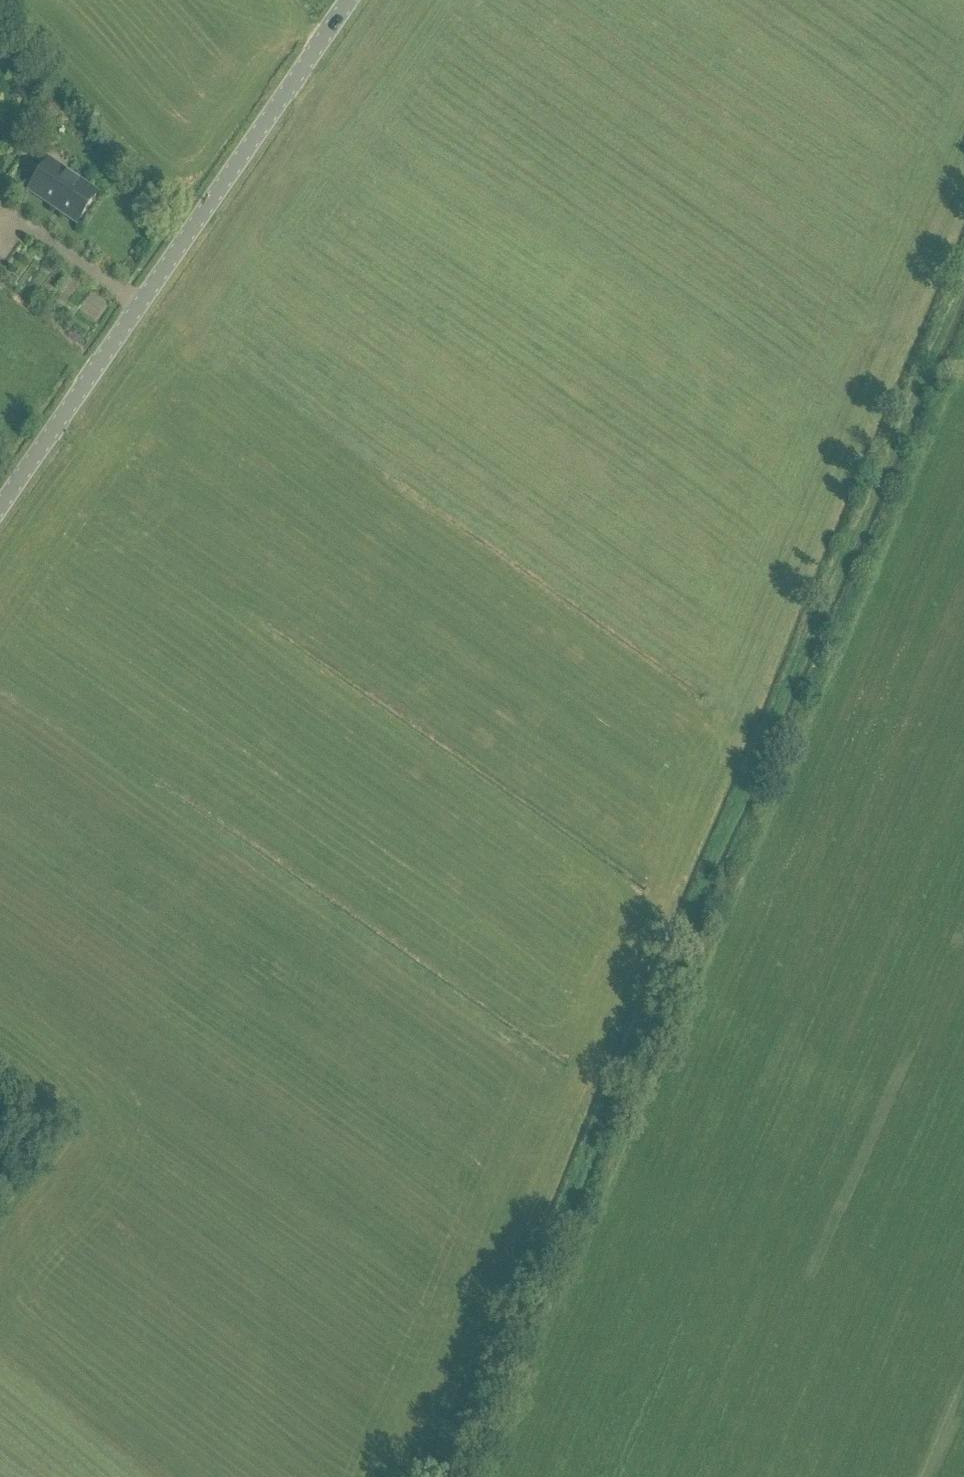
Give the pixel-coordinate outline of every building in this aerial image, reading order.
[(78,223),(98,193),(50,160),(30,190),(78,223)]
